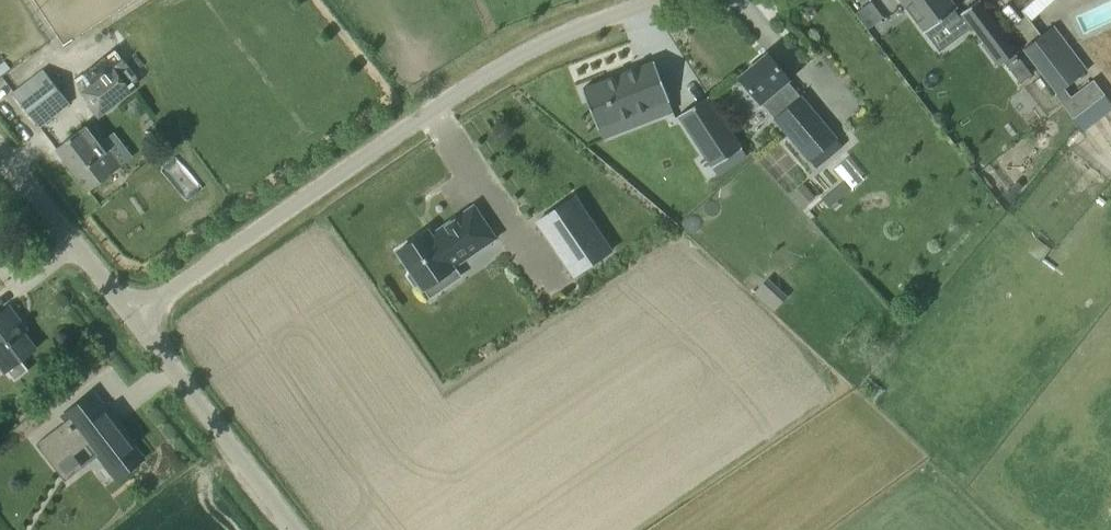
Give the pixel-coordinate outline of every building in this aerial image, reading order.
[(973,27),(984,42),(1001,30),(978,0),(962,12),(963,14),(960,16),(955,9),(957,8),(951,0),(901,0),(925,32),(944,18),(958,37),(973,27)] [(1019,9),(1029,21),(1053,0),(1029,0),(1019,9)] [(1024,48),(1058,93),(1087,71),(1053,26),(1024,48)] [(836,138),(801,97),(798,100),(784,83),(789,79),(768,53),(739,77),(760,103),(761,102),(775,119),(809,160),(836,138)] [(1031,75),(1016,54),(1005,62),(1021,83),(1031,75)] [(658,60),(583,89),(596,125),(620,115),(624,126),(648,116),(646,110),(674,99),(658,60)] [(97,116),(131,91),(114,67),(79,91),(97,116)] [(14,93),(39,127),(69,103),(44,70),(14,93)] [(1062,104),(1073,119),(1105,94),(1093,80),(1062,104)] [(681,113),(715,165),(741,148),(707,96),(681,113)] [(97,134),(89,124),(56,149),(89,191),(114,172),(90,140),(97,134)] [(814,196),(804,186),(794,195),(804,206),(814,196)] [(575,276),(611,251),(574,197),(538,221),(575,276)] [(438,279),(443,288),(460,276),(453,267),(496,238),(474,206),(432,235),(429,230),(398,251),(411,271),(409,276),(415,285),(421,285),(424,289),(438,279)] [(782,291),(768,307),(774,312),(788,296),(782,291)] [(5,373),(36,349),(16,323),(20,320),(9,306),(0,313),(0,366),(5,373)] [(64,416),(85,444),(89,441),(117,478),(142,459),(113,420),(108,424),(88,398),(64,416)] [(58,478),(91,454),(65,418),(32,442),(58,478)]
